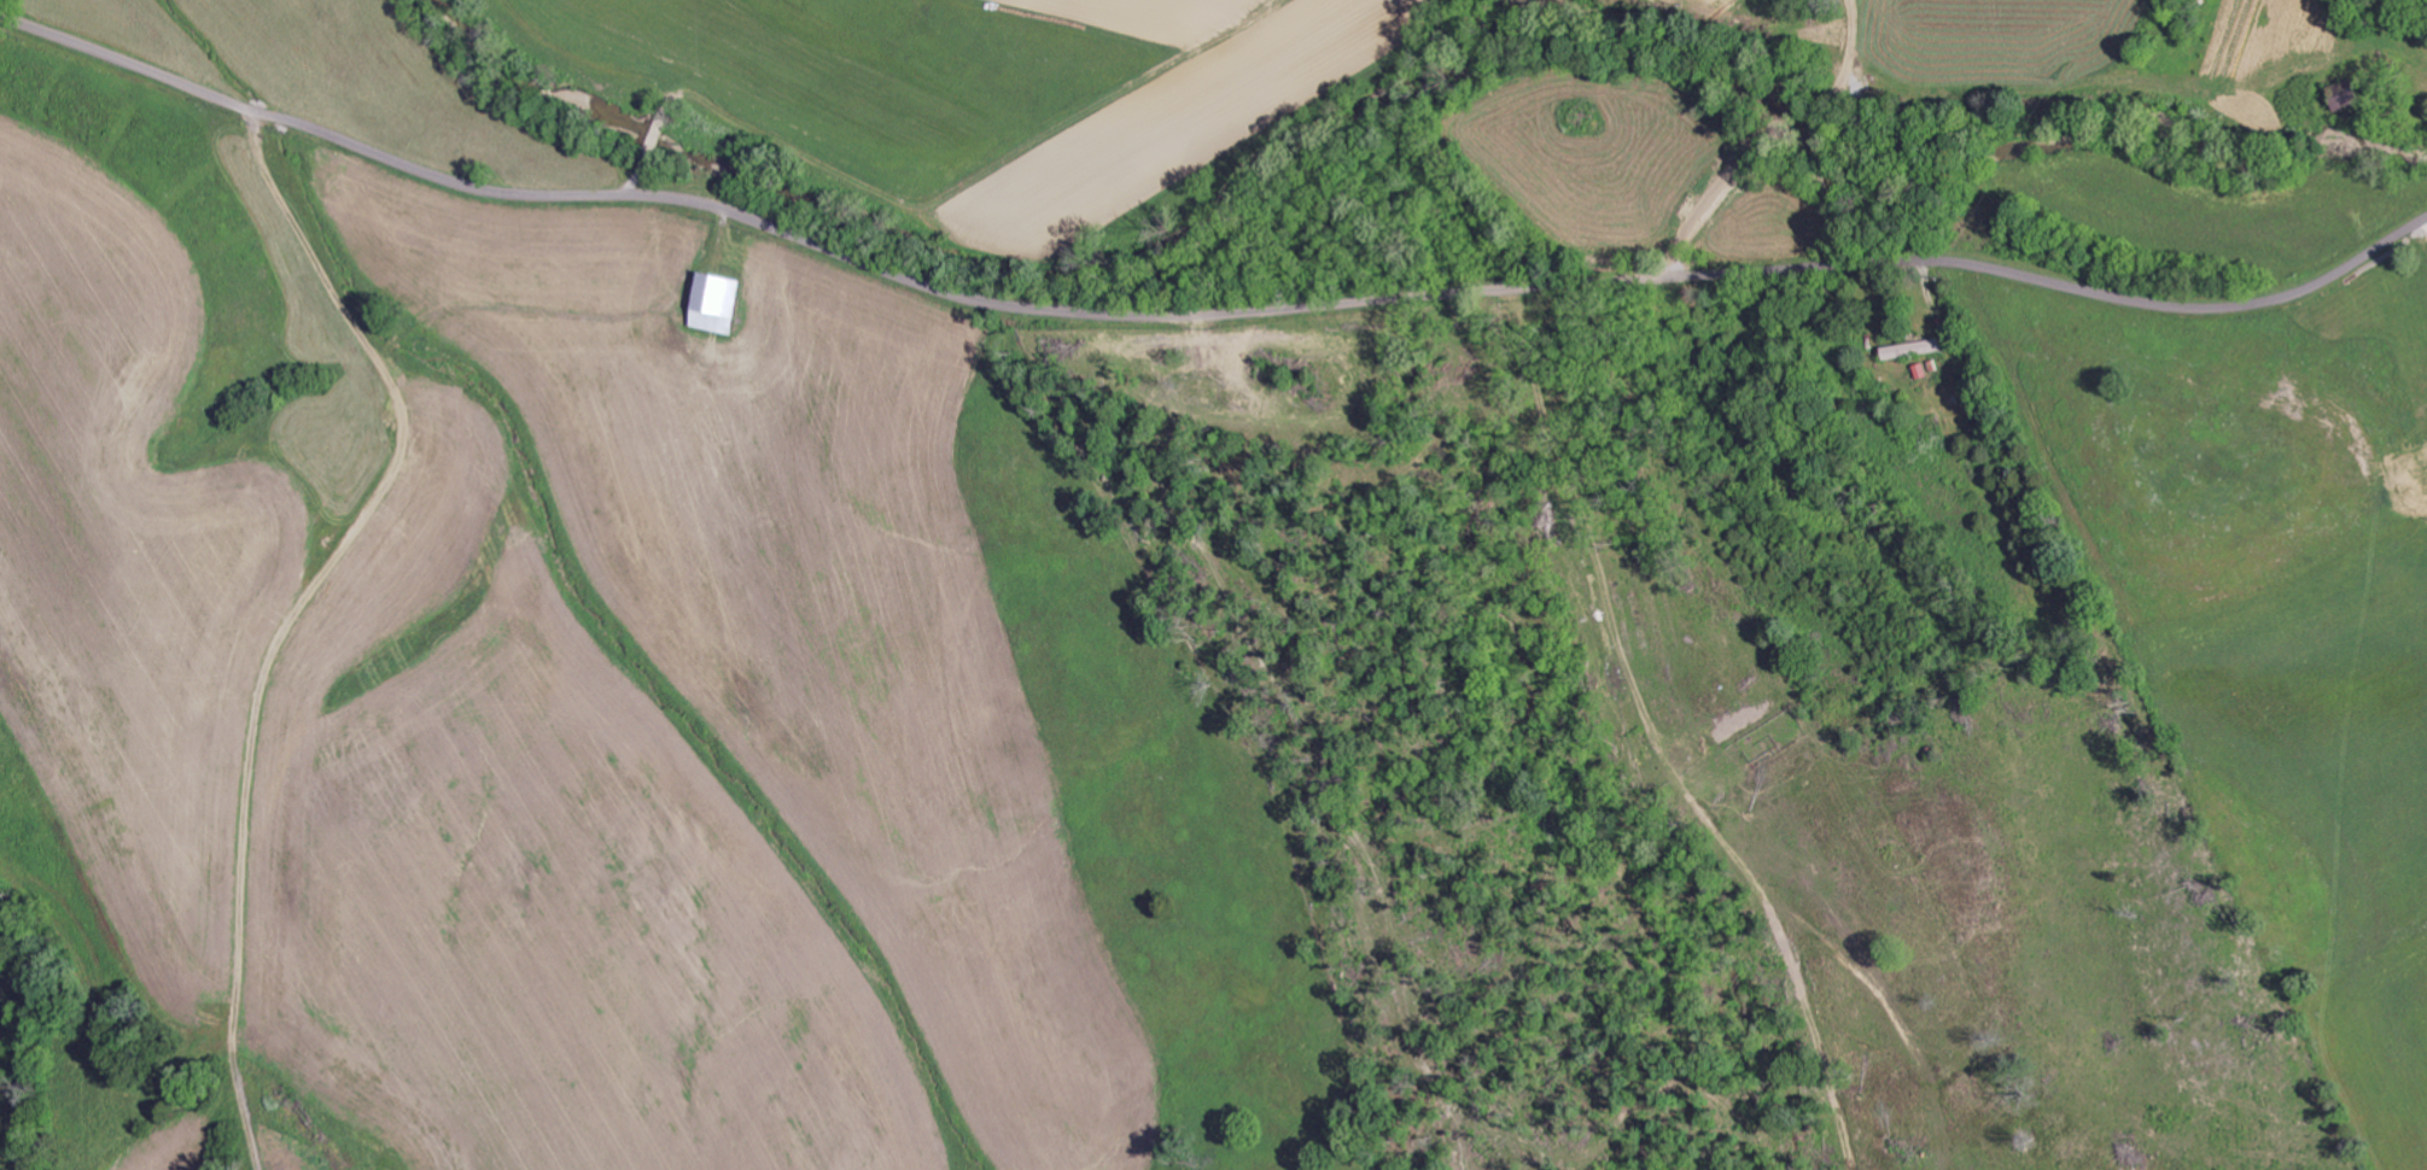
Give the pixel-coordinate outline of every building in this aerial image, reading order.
[(750,279),(710,269),(696,324),(736,334),(750,279)]
